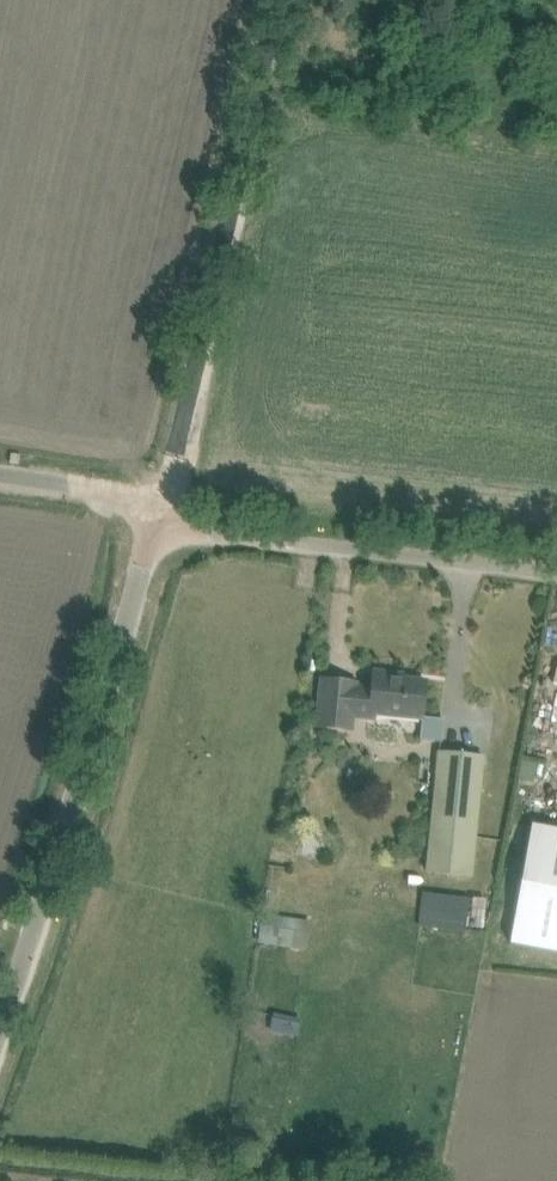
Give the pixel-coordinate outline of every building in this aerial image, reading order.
[(322,679),(320,703),(318,728),(351,732),(353,717),(369,719),(370,713),(423,718),(424,705),(426,682),(392,678),(393,673),(374,671),(373,688),(358,686),(358,683),(322,679)] [(440,742),(442,720),(423,718),(421,740),(440,742)] [(471,874),(479,783),(482,755),(437,751),(425,869),(471,874)] [(532,824),(510,944),(556,953),(556,829),(532,824)] [(470,898),(422,892),(418,927),(466,932),(470,898)] [(263,926),(260,941),(307,949),(310,934),(263,926)] [(302,1019),(274,1013),(270,1031),(298,1037),(302,1019)]
